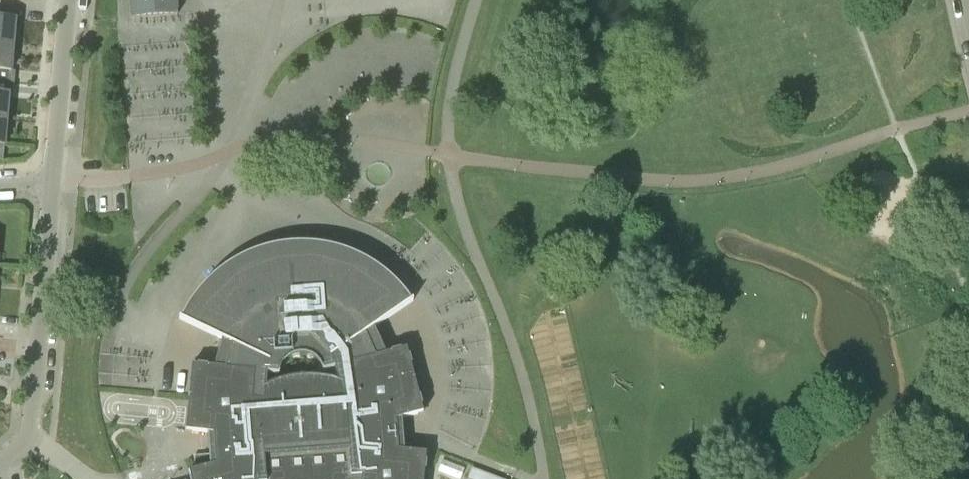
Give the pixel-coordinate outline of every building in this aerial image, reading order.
[(132,19),(177,15),(176,0),(130,0),(132,19)] [(14,48),(16,22),(0,20),(0,46),(14,48)] [(14,48),(0,46),(0,72),(12,73),(14,48)] [(8,121),(10,96),(0,95),(0,120),(8,121)] [(235,265),(219,276),(205,289),(194,304),(184,321),(179,319),(178,320),(227,343),(220,368),(192,366),(185,432),(208,434),(210,467),(189,473),(190,478),(424,478),(427,453),(405,450),(402,418),(423,412),(406,348),(379,355),(368,331),(412,300),(412,299),(407,303),(395,288),(380,275),(364,264),(347,256),(328,250),(309,247),(290,248),(271,251),(253,256),(235,265)] [(460,478),(465,462),(445,455),(439,471),(460,478)] [(473,468),(470,478),(471,478),(506,478),(473,468)]
